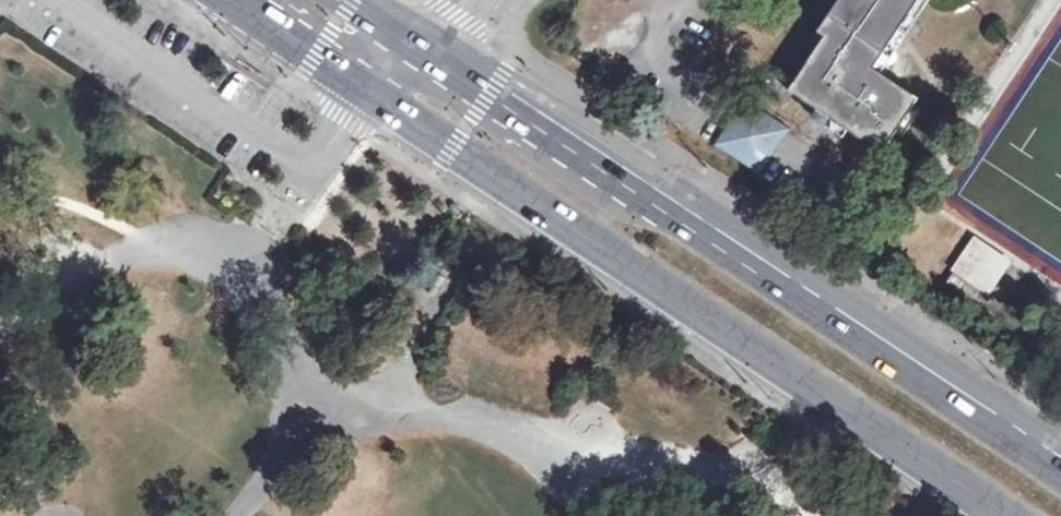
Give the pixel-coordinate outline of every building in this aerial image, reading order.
[(866,104),(848,130),(874,149),(899,114),(907,119),(920,99),(875,70),(892,43),(911,16),(921,0),(841,0),(837,6),(818,33),(826,38),(808,64),(866,104)] [(808,64),(791,91),(848,130),(866,104),(808,64)] [(716,145),(760,173),(760,174),(761,173),(789,130),(790,129),(789,128),(746,101),(745,99),(744,101),(716,144),(716,145)] [(629,121),(611,108),(604,117),(623,130),(629,121)] [(874,149),(883,155),(907,119),(899,114),(874,149)] [(1053,211),(1057,222),(1056,233),(1060,246),(1060,208),(1053,211)] [(953,269),(990,293),(1011,263),(974,238),(953,269)]
